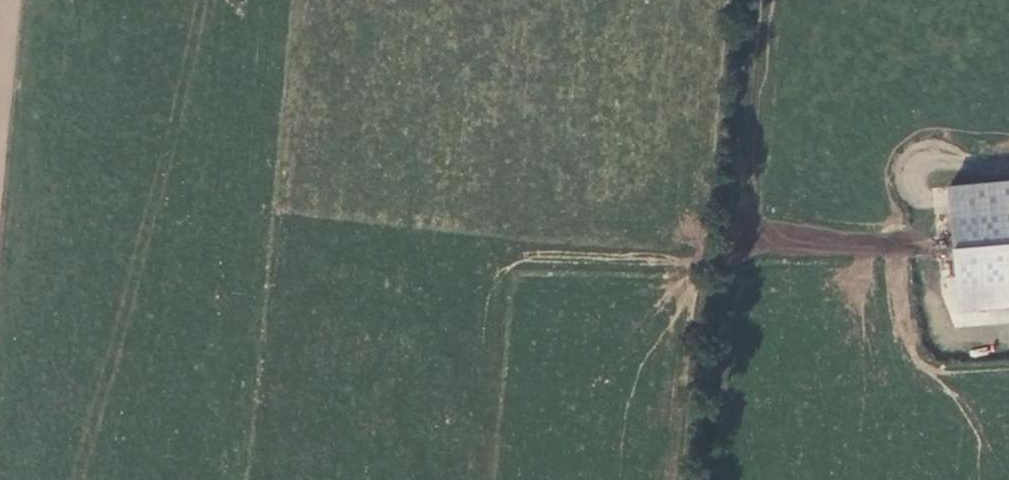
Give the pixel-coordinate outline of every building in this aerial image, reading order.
[(1008,294),(1008,168),(885,181),(898,306),(1008,294)]
